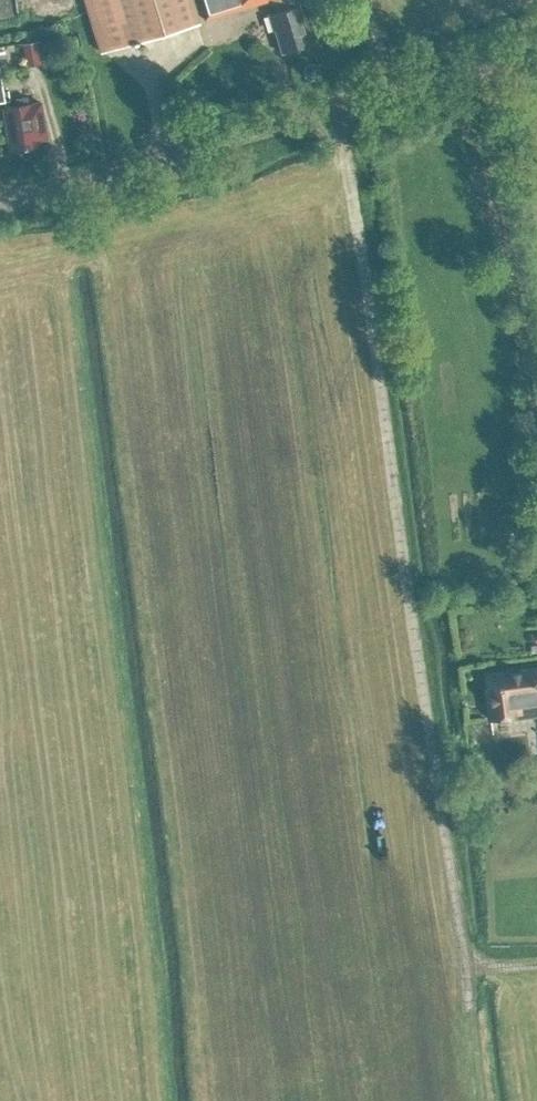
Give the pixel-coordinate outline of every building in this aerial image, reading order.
[(163,32),(200,20),(194,0),(85,0),(101,51),(163,32)] [(203,19),(212,17),(266,0),(197,0),(203,19)] [(281,9),(268,13),(273,30),(275,29),(282,52),(310,43),(309,40),(329,34),(318,0),(306,0),(300,2),(299,0),(278,0),(281,9)] [(27,66),(41,63),(37,41),(23,43),(27,66)] [(30,102),(28,96),(16,97),(17,104),(2,107),(9,150),(40,145),(39,139),(46,138),(40,101),(30,102)] [(536,531),(535,519),(520,521),(521,533),(536,531)] [(485,673),(487,688),(485,688),(487,702),(489,719),(516,715),(515,708),(536,705),(536,666),(485,673)]
